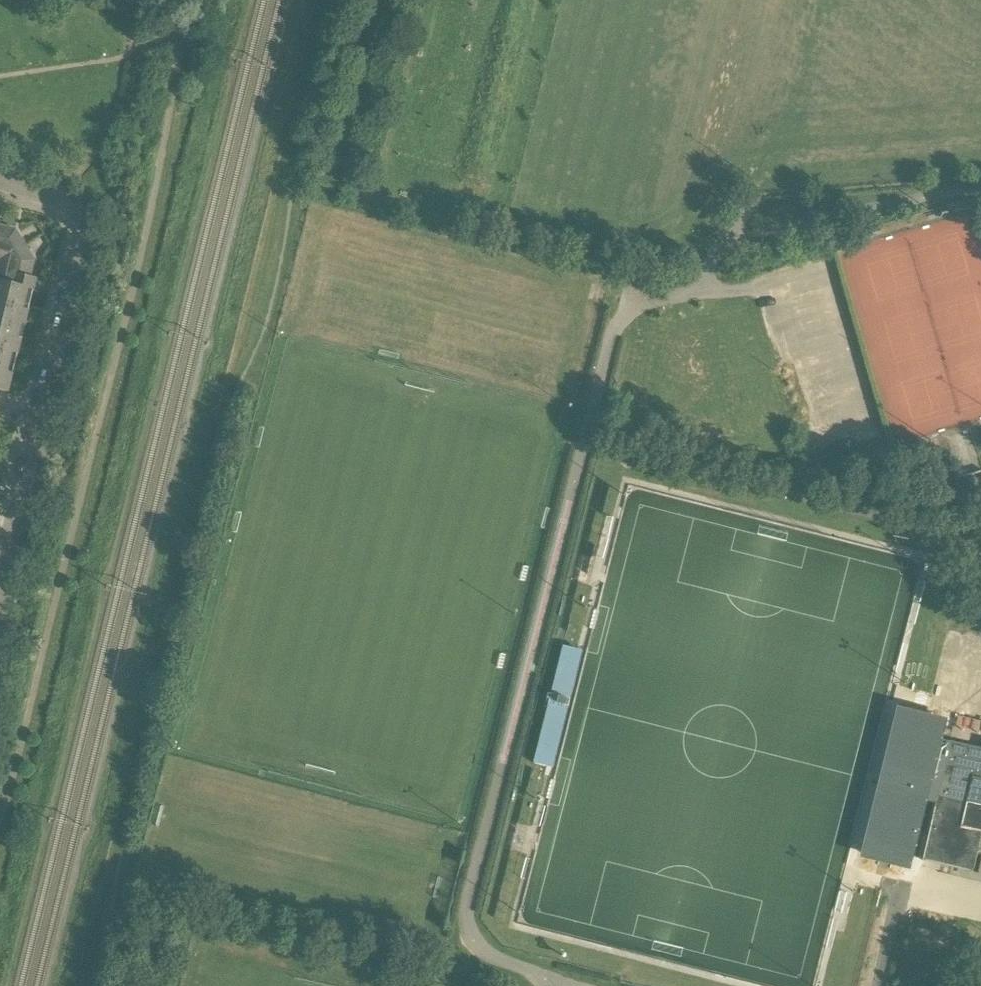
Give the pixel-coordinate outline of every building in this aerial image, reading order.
[(0,225),(0,261),(27,248),(16,229),(0,225)] [(31,277),(35,261),(27,248),(0,261),(0,270),(31,277)] [(25,303),(28,289),(34,291),(37,279),(31,277),(0,270),(0,326),(24,332),(29,310),(23,308),(25,303)] [(9,392),(13,373),(8,372),(12,356),(12,353),(18,354),(24,332),(0,326),(0,390),(9,392)] [(558,765),(583,648),(562,644),(537,761),(558,765)] [(938,795),(968,802),(980,805),(980,747),(980,748),(950,741),(938,795)] [(968,802),(938,795),(923,860),(974,871),(980,839),(980,805),(968,802)]
